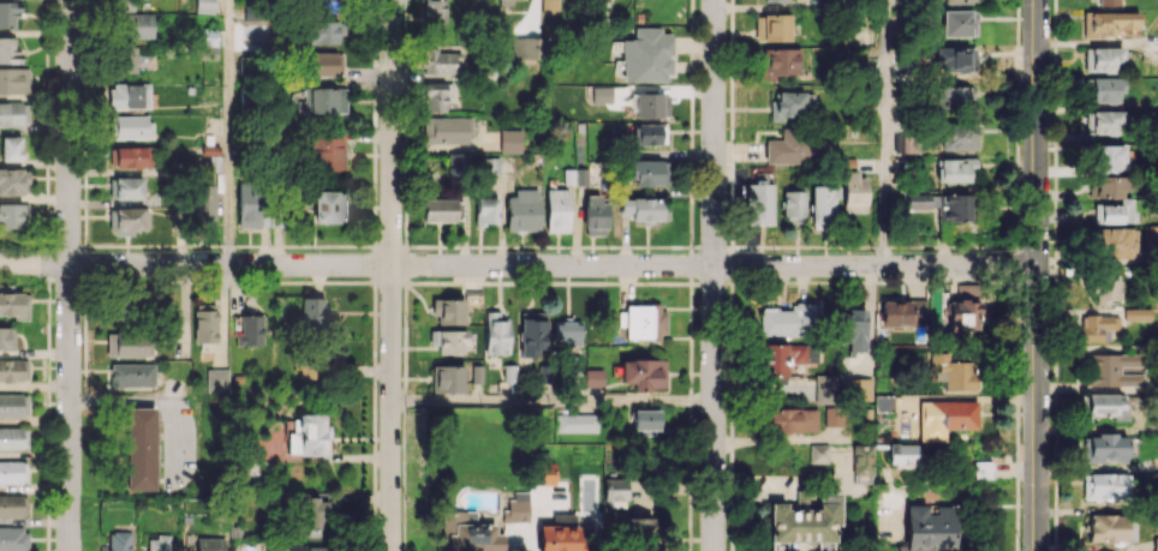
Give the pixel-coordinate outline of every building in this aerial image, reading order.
[(195,12),(214,13),(214,0),(195,0),(195,12)] [(313,12),(338,13),(338,0),(313,0),(313,12)] [(418,28),(444,29),(445,0),(426,0),(426,7),(419,7),(418,28)] [(542,14),(558,13),(558,0),(541,0),(542,14)] [(15,28),(15,15),(20,15),(20,2),(0,1),(0,28),(15,28)] [(941,37),(976,36),(975,10),(941,10),(941,37)] [(1137,12),(1084,12),(1084,37),(1114,37),(1114,30),(1137,30),(1137,12)] [(153,14),(121,13),(120,38),(153,39),(153,14)] [(789,41),(790,15),(755,14),(755,40),(789,41)] [(336,44),(337,22),(305,21),(305,43),(336,44)] [(202,46),(217,47),(217,28),(203,28),(202,46)] [(670,81),(670,33),(661,33),(661,28),(634,28),(634,39),(622,39),(622,82),(670,81)] [(511,59),(538,59),(539,37),(511,36),(511,59)] [(0,37),(0,63),(20,64),(21,48),(15,48),(15,37),(0,37)] [(936,72),(973,73),(974,47),(936,46),(936,72)] [(119,47),(118,72),(136,73),(137,47),(119,47)] [(423,74),(457,75),(458,53),(436,52),(436,48),(424,48),(423,74)] [(758,80),(775,80),(775,75),(799,75),(799,48),(759,48),(758,80)] [(1122,48),(1084,48),(1083,72),(1122,72),(1122,48)] [(342,76),(342,53),(307,52),(306,76),(342,76)] [(0,68),(0,94),(28,93),(28,68),(0,68)] [(1120,78),(1090,77),(1089,102),(1120,103),(1120,78)] [(446,83),(424,83),(424,112),(446,112),(446,83)] [(149,108),(149,84),(108,85),(108,109),(149,108)] [(936,86),(935,109),(970,110),(970,87),(936,86)] [(346,88),(308,87),(308,99),(296,99),(296,114),(345,115),(346,88)] [(769,101),(770,120),(805,119),(805,107),(813,107),(813,91),(777,92),(777,101),(769,101)] [(669,93),(635,93),(634,118),(668,119),(669,93)] [(27,101),(0,102),(0,126),(28,126),(27,101)] [(1121,110),(1084,111),(1085,134),(1121,134),(1121,110)] [(151,138),(151,116),(109,116),(109,139),(151,138)] [(471,117),(423,118),(423,144),(472,142),(471,117)] [(940,150),(976,149),(976,125),(940,126),(940,150)] [(765,164),(807,164),(806,137),(795,137),(795,127),(781,127),(781,139),(765,139),(765,164)] [(499,152),(521,152),(521,130),(500,130),(499,152)] [(893,153),(914,153),(913,131),(892,131),(893,153)] [(0,161),(21,161),(22,136),(1,136),(0,161)] [(344,137),(318,138),(319,149),(311,149),(311,171),(344,170),(344,137)] [(1124,144),(1090,145),(1090,171),(1125,170),(1124,144)] [(109,147),(110,168),(146,167),(145,146),(109,147)] [(448,154),(449,176),(468,176),(468,154),(448,154)] [(499,157),(481,157),(481,175),(499,175),(499,157)] [(937,181),(969,182),(969,171),(975,171),(975,159),(937,158),(937,181)] [(668,185),(669,161),(629,160),(628,184),(668,185)] [(0,169),(0,194),(29,194),(29,168),(0,169)] [(563,169),(564,185),(588,185),(587,168),(563,169)] [(842,212),(866,212),(866,178),(857,178),(857,171),(842,171),(842,212)] [(1089,196),(1127,197),(1127,176),(1089,176),(1089,196)] [(142,199),(142,177),(109,177),(109,199),(142,199)] [(772,224),(773,182),(747,181),(746,224),(772,224)] [(216,186),(193,185),(192,218),(215,219),(216,186)] [(237,227),(266,227),(267,185),(238,185),(237,227)] [(809,224),(834,225),(835,186),(810,186),(809,224)] [(546,232),(569,231),(569,189),(546,189),(546,232)] [(313,222),(344,223),(344,191),(313,191),(313,222)] [(539,191),(505,192),(506,231),(540,231),(539,191)] [(804,191),(782,191),(782,220),(804,220),(804,191)] [(906,210),(928,210),(928,194),(905,194),(906,210)] [(971,221),(970,194),(929,195),(929,205),(937,205),(937,221),(971,221)] [(606,195),(584,195),(583,234),(605,235),(606,195)] [(474,223),(497,224),(497,198),(475,198),(474,223)] [(619,199),(619,214),(631,214),(631,221),(662,220),(662,198),(619,199)] [(1094,223),(1133,222),(1132,198),(1119,198),(1119,204),(1094,205),(1094,223)] [(422,222),(455,221),(455,199),(422,199),(422,222)] [(0,204),(0,229),(23,228),(23,204),(0,204)] [(109,235),(133,234),(133,230),(148,229),(147,207),(109,208),(109,235)] [(1143,226),(1143,244),(1157,244),(1157,226),(1143,226)] [(1089,257),(1137,256),(1136,228),(1089,229),(1089,257)] [(1096,303),(1120,303),(1120,275),(1096,274),(1096,303)] [(979,284),(956,284),(956,301),(947,301),(948,331),(980,330),(979,284)] [(27,292),(0,293),(0,315),(13,315),(13,320),(28,320),(27,292)] [(111,319),(146,318),(145,297),(110,298),(111,319)] [(324,297),(300,297),(300,332),(324,332),(324,297)] [(437,324),(465,324),(465,299),(431,299),(431,316),(437,316),(437,324)] [(881,327),(926,326),(925,299),(880,301),(881,327)] [(820,303),(791,302),(791,309),(760,309),(759,334),(819,335),(820,303)] [(193,343),(217,343),(218,304),(194,303),(193,343)] [(625,305),(626,341),(664,340),(663,304),(625,305)] [(1150,309),(1124,308),(1124,321),(1150,322),(1150,309)] [(839,343),(847,343),(848,356),(854,356),(854,351),(866,351),(865,310),(838,310),(839,343)] [(499,312),(485,311),(484,353),(508,354),(509,319),(499,319),(499,312)] [(545,312),(519,312),(520,356),(537,356),(537,350),(546,349),(545,312)] [(262,315),(233,315),(234,346),(262,345),(262,315)] [(1108,341),(1108,330),(1118,330),(1118,315),(1080,315),(1079,340),(1108,341)] [(581,321),(554,321),(554,340),(569,340),(569,346),(580,346),(581,321)] [(0,327),(0,350),(13,350),(13,327),(0,327)] [(467,356),(468,330),(437,330),(437,355),(467,356)] [(107,357),(152,356),(151,333),(106,334),(107,357)] [(786,374),(786,364),(817,364),(817,344),(763,345),(763,375),(786,374)] [(944,391),(975,390),(975,362),(945,362),(945,353),(930,353),(930,363),(935,363),(935,381),(944,380),(944,391)] [(1086,354),(1086,385),(1140,386),(1140,373),(1119,373),(1119,366),(1141,366),(1141,354),(1086,354)] [(665,359),(619,359),(619,382),(633,382),(633,391),(650,391),(650,387),(664,387),(665,359)] [(27,381),(27,361),(0,360),(0,381),(27,381)] [(110,386),(154,387),(154,363),(110,363),(110,386)] [(299,379),(313,378),(313,364),(298,364),(299,379)] [(431,393),(463,393),(463,365),(432,365),(431,393)] [(205,391),(227,391),(228,370),(206,369),(205,391)] [(603,370),(584,369),(583,385),(603,386),(603,370)] [(814,403),(835,403),(835,375),(815,375),(814,403)] [(842,378),(842,400),(871,401),(872,378),(842,378)] [(1111,416),(1111,420),(1126,420),(1126,394),(1086,393),(1086,415),(1111,416)] [(27,417),(26,394),(0,395),(0,417),(27,417)] [(891,411),(891,395),(873,395),(873,410),(891,411)] [(976,429),(976,401),(926,401),(926,429),(976,429)] [(126,490),(155,490),(155,407),(125,408),(126,490)] [(766,432),(816,432),(817,409),(767,408),(766,432)] [(659,432),(659,409),(632,409),(633,432),(659,432)] [(598,432),(597,413),(556,414),(556,432),(598,432)] [(327,414),(293,415),(293,432),(286,432),(287,455),(327,454),(327,414)] [(27,450),(27,428),(0,428),(0,449),(27,450)] [(1126,435),(1088,434),(1088,458),(1126,459),(1126,435)] [(828,444),(809,445),(809,463),(828,463),(828,444)] [(871,444),(852,445),(853,483),(872,483),(871,444)] [(918,445),(888,444),(888,463),(917,464),(918,445)] [(26,461),(0,461),(0,484),(26,485),(26,461)] [(974,461),(974,479),(991,479),(991,461),(974,461)] [(554,485),(554,464),(536,464),(536,484),(554,485)] [(1129,498),(1128,473),(1082,474),(1082,500),(1129,498)] [(603,479),(603,508),(626,507),(626,478),(603,479)] [(528,492),(513,491),(513,500),(503,500),(503,520),(528,521),(528,492)] [(818,542),(818,550),(833,550),(833,526),(840,526),(840,493),(817,493),(817,509),(801,509),(801,503),(769,503),(769,541),(818,542)] [(26,494),(0,495),(0,518),(26,518),(26,494)] [(325,499),(302,498),(301,536),(323,537),(325,499)] [(896,545),(896,550),(943,550),(953,550),(953,506),(934,506),(934,514),(925,514),(925,505),(904,505),(905,545),(896,545)] [(442,510),(441,550),(503,550),(503,533),(494,533),(494,524),(475,524),(475,511),(442,510)] [(1088,516),(1087,542),(1132,543),(1132,516),(1088,516)] [(580,526),(538,525),(537,550),(580,550),(580,526)] [(0,527),(0,550),(26,550),(26,527),(0,527)] [(108,531),(108,550),(130,550),(131,532),(108,531)] [(170,535),(147,536),(147,549),(141,550),(171,550),(170,535)] [(196,538),(196,550),(223,550),(223,538),(196,538)] [(817,543),(771,542),(770,550),(816,550),(817,543)]
